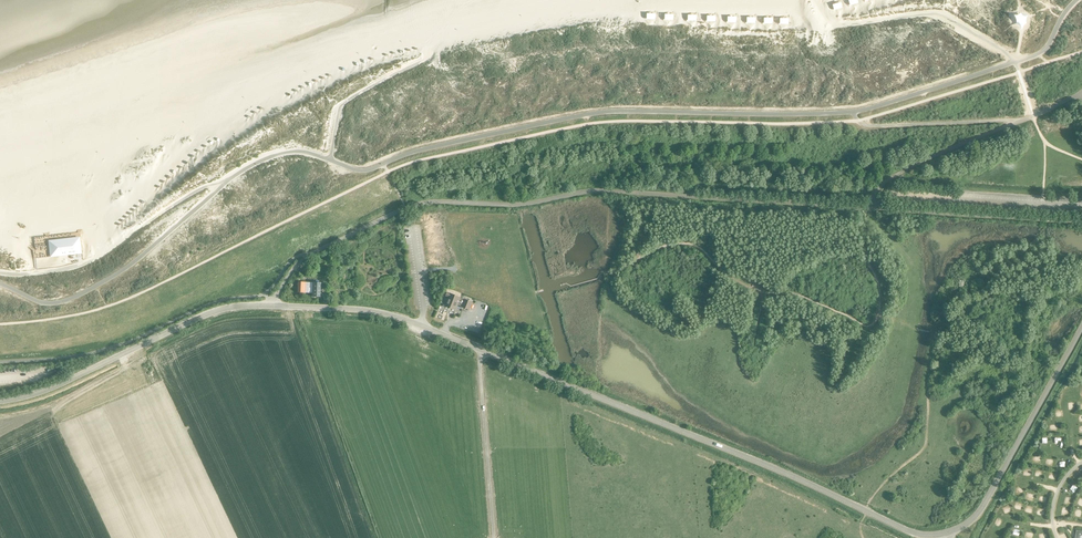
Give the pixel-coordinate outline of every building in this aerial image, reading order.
[(1017,24),(1020,30),(1025,24),(1027,16),(1021,13),(1014,16),(1017,24)] [(50,257),(81,253),(79,237),(48,240),(50,257)] [(306,282),(304,282),(298,282),(297,292),(306,293),(306,282)] [(312,282),(312,296),(321,297),(322,293),(323,293),(324,288),(322,288),(322,283),(312,282)] [(469,309),(472,302),(447,293),(446,296),(448,297),(445,306),(455,310),(458,302),(463,304),(462,307),(469,309)]
